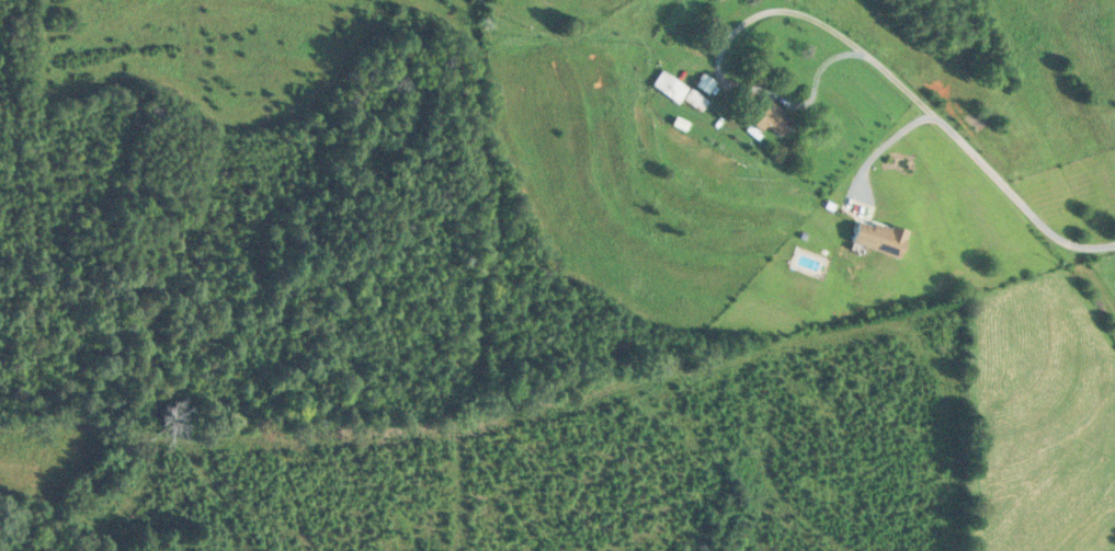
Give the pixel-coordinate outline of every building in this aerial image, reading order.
[(689,87),(662,68),(651,83),(678,102),(689,87)] [(708,96),(690,89),(685,102),(702,110),(708,96)] [(795,121),(768,95),(753,111),(760,118),(759,119),(778,138),(795,121)] [(907,230),(859,218),(852,243),(901,256),(907,230)]
